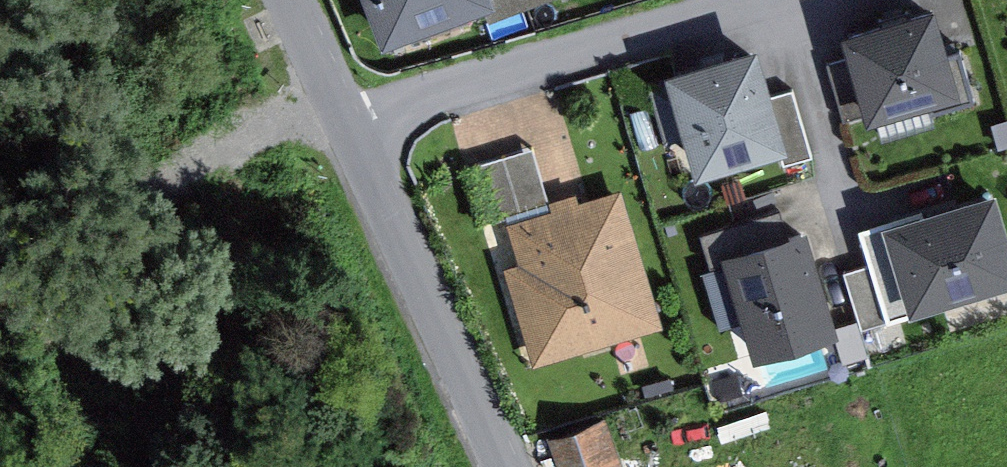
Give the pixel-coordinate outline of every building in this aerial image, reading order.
[(400,46),(513,0),(382,0),(400,46)] [(955,1),(860,29),(868,54),(838,63),(855,121),(884,113),(887,122),(983,94),(955,1)] [(776,44),(685,69),(688,80),(666,86),(680,139),(704,132),(715,174),(793,153),(796,166),(829,158),(810,89),(790,94),(776,44)] [(547,146),(487,163),(504,220),(563,203),(547,146)] [(681,322),(639,186),(505,226),(546,363),(681,322)] [(878,230),(886,259),(857,268),(874,328),(1006,289),(1006,192),(878,230)] [(825,227),(740,252),(772,360),(857,335),(825,227)] [(560,436),(572,466),(636,466),(617,415),(560,436)]
